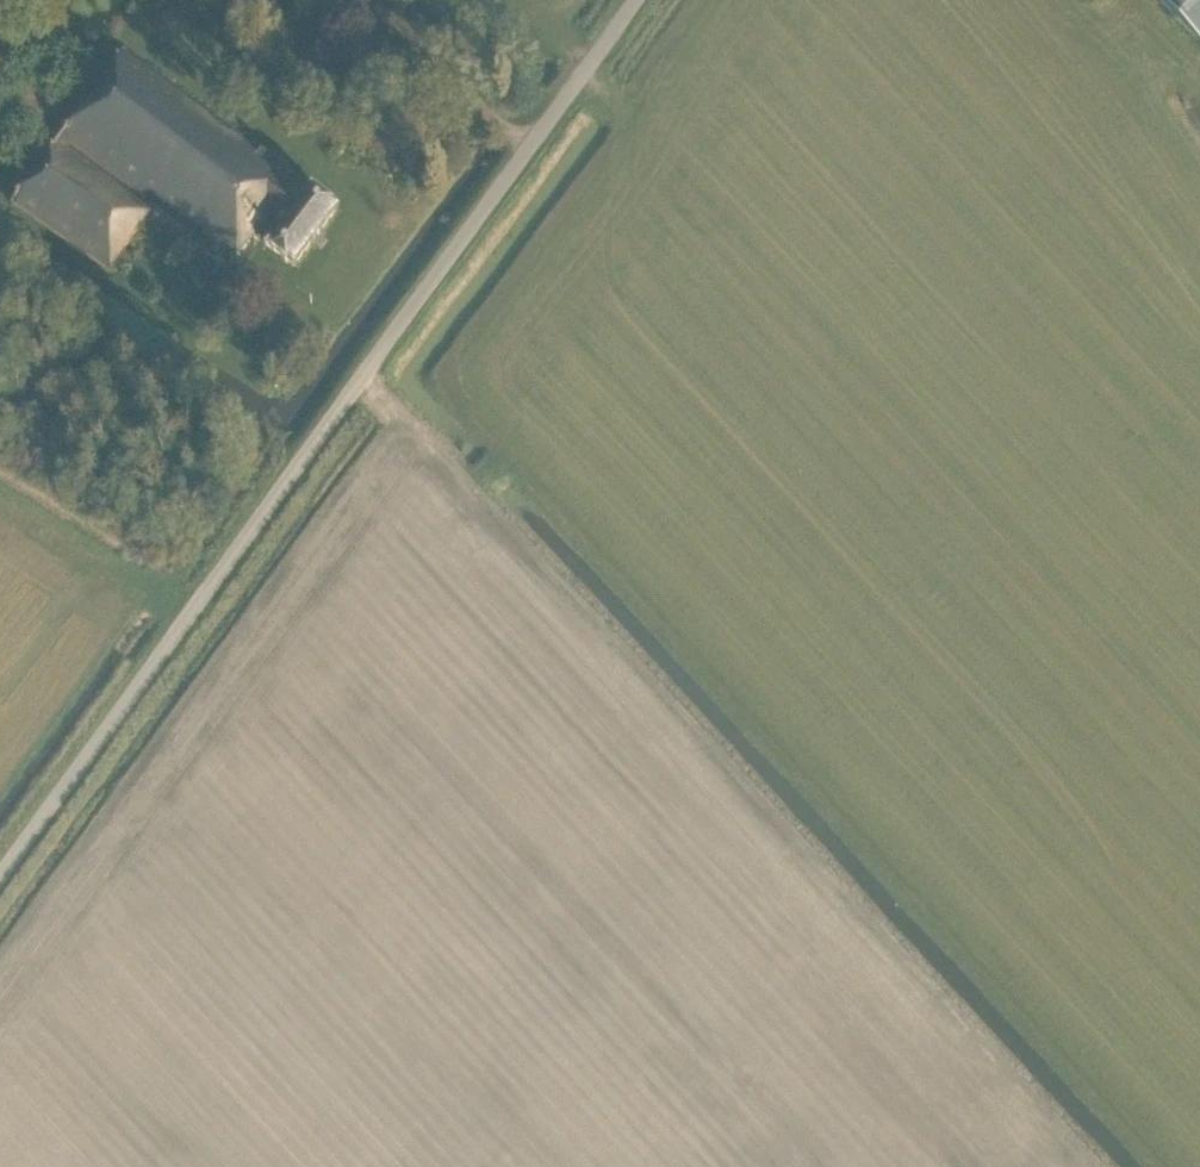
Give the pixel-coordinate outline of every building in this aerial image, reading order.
[(1199,44),(1199,0),(1157,0),(1199,44)] [(280,169),(124,53),(9,207),(108,274),(155,211),(217,257),(221,252),(237,264),(254,242),(296,273),(340,213),(309,190),(303,198),(274,176),(280,169)]
